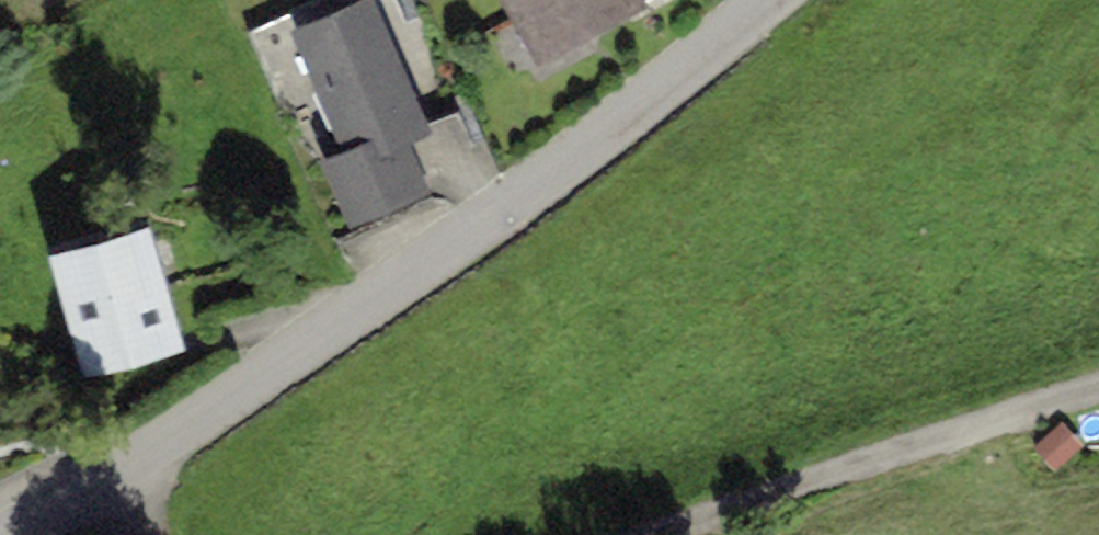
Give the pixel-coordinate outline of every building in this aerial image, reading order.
[(387,0),(352,0),(273,28),(332,191),(442,152),(387,0)] [(544,66),(649,9),(644,0),(507,0),(544,66)] [(152,234),(63,259),(92,364),(181,340),(152,234)]
